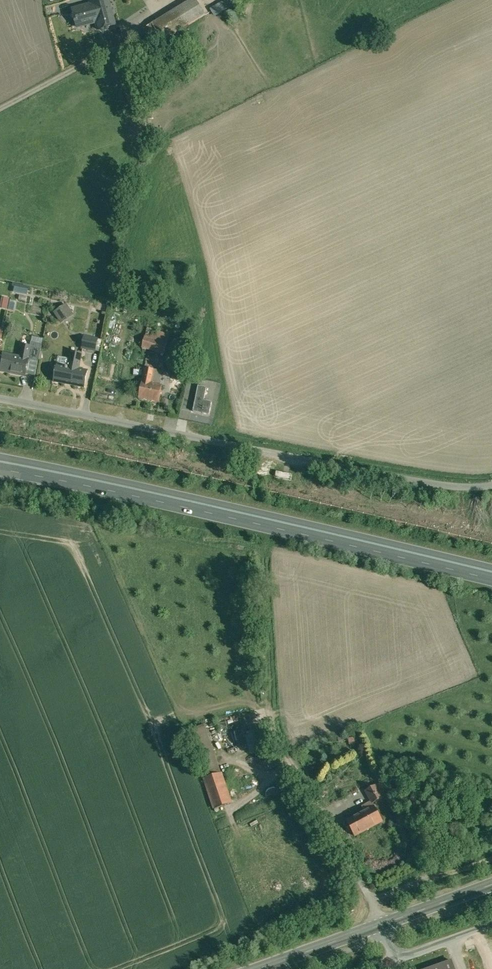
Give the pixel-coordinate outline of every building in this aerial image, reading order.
[(77,29),(98,24),(100,32),(117,27),(110,0),(96,0),(71,7),(77,29)] [(152,24),(162,41),(205,15),(196,0),(190,0),(152,24)] [(234,5),(232,0),(225,0),(210,7),(214,15),(234,5)] [(13,291),(27,294),(29,286),(15,283),(13,291)] [(10,299),(8,307),(14,309),(16,301),(10,299)] [(60,322),(74,315),(67,303),(54,310),(60,322)] [(98,339),(84,336),(82,348),(96,351),(98,339)] [(168,343),(145,336),(142,347),(164,354),(168,343)] [(20,358),(10,356),(10,357),(2,355),(0,366),(0,371),(26,376),(29,360),(29,359),(28,359),(31,346),(23,345),(20,358)] [(41,349),(31,346),(28,359),(29,359),(29,360),(38,362),(41,349)] [(82,354),(71,352),(68,367),(57,364),(54,382),(84,388),(88,371),(79,369),(82,354)] [(155,370),(145,368),(139,398),(159,402),(162,386),(152,384),(155,370)] [(206,388),(198,386),(193,412),(209,415),(212,402),(204,400),(206,388)] [(262,733),(247,734),(248,752),(264,751),(262,733)] [(231,803),(221,773),(204,778),(214,809),(231,803)] [(377,785),(365,791),(372,804),(384,798),(384,797),(387,795),(380,783),(377,785)] [(374,806),(347,821),(355,836),(383,821),(374,806)] [(429,968),(455,968),(452,961),(429,968)]
